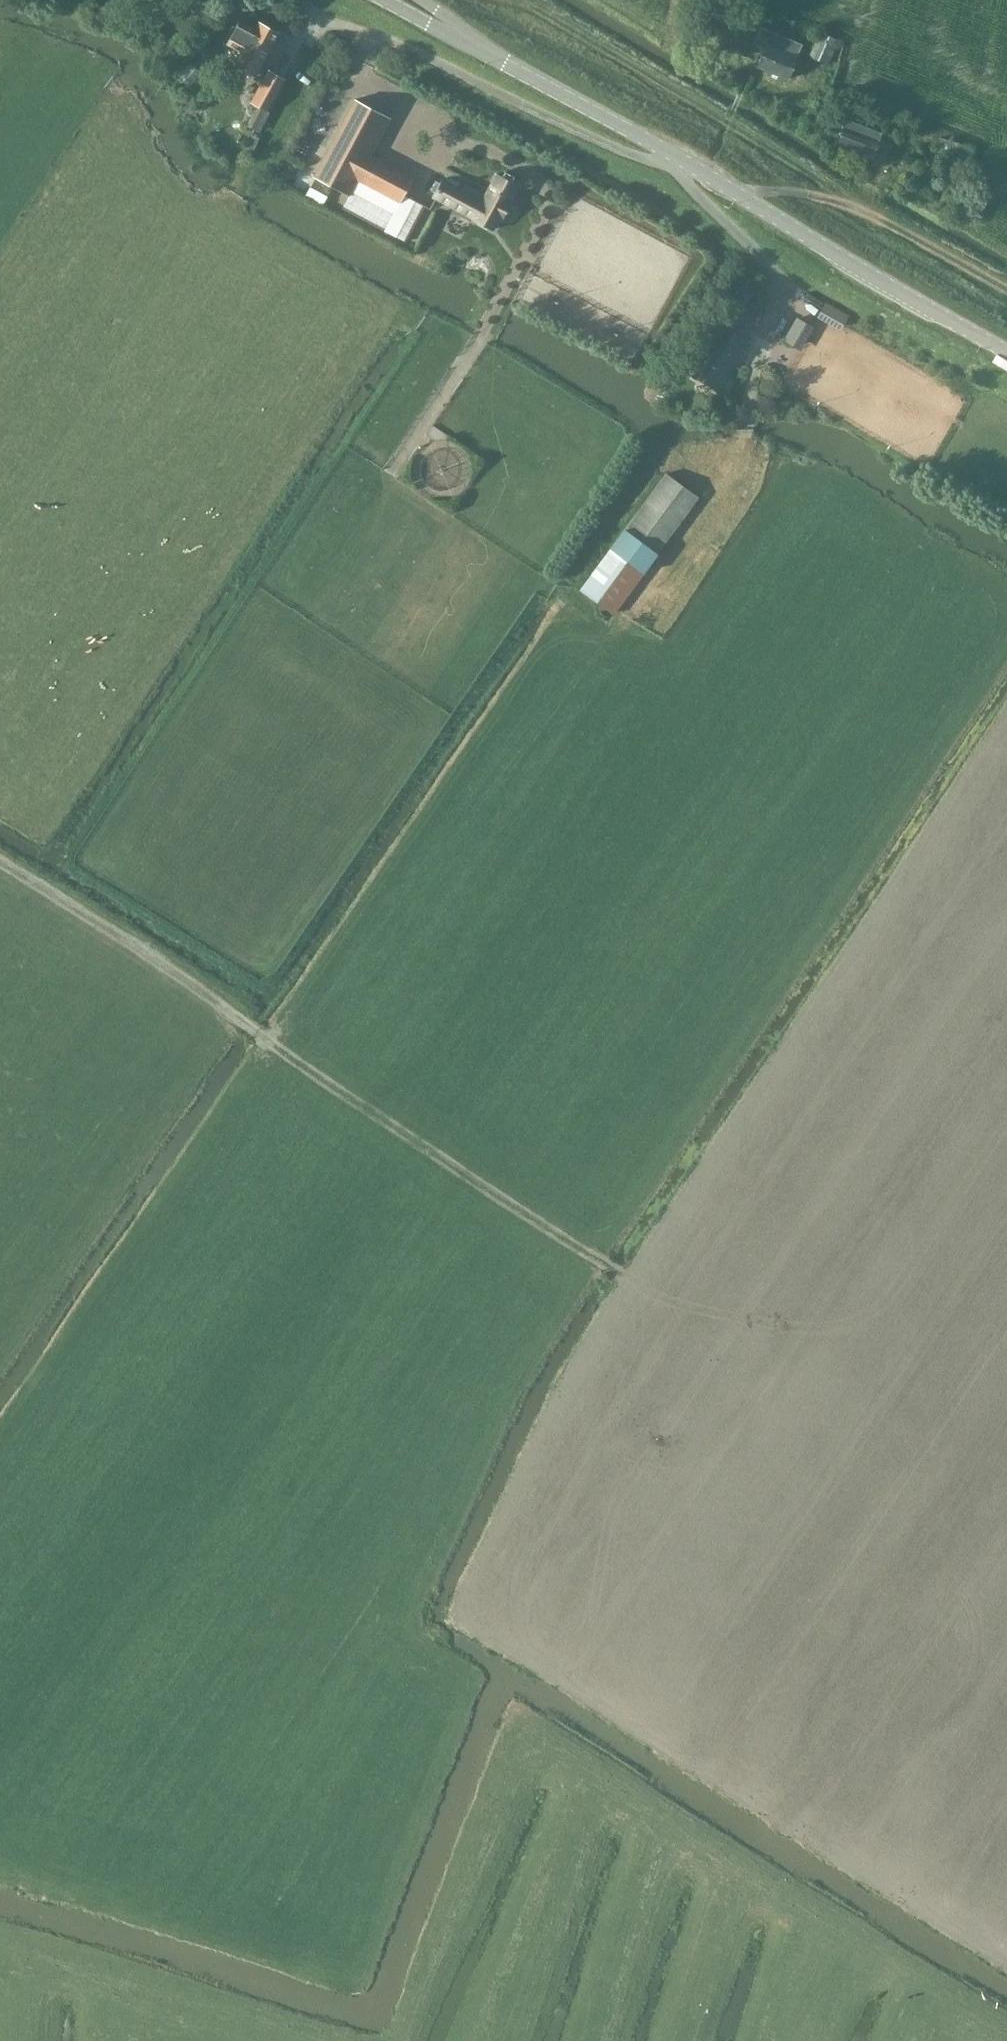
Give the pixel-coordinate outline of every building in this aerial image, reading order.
[(234,64),(255,76),(279,32),(258,20),(255,26),(240,17),(226,42),(242,50),(234,64)] [(786,80),(796,56),(801,44),(759,26),(753,43),(764,48),(756,67),(786,80)] [(829,60),(830,58),(837,39),(819,32),(810,52),(829,60)] [(284,78),(276,74),(267,69),(249,102),(266,111),(284,78)] [(341,206),(402,239),(422,203),(402,192),(411,177),(369,154),(390,118),(354,98),(312,175),(314,176),(309,186),(304,195),(320,204),(326,195),(331,185),(348,194),(341,206)] [(893,134),(883,130),(844,118),(835,144),(873,159),(875,155),(884,158),(893,134)] [(965,171),(973,147),(961,144),(961,143),(940,137),(937,149),(949,153),(948,158),(942,161),(940,168),(944,173),(942,177),(954,179),(957,169),(965,171)] [(432,198),(493,229),(517,184),(494,172),(483,193),(464,183),(461,188),(442,178),(432,198)] [(717,321),(715,325),(704,319),(693,337),(704,344),(687,371),(717,390),(747,340),(717,321)] [(777,344),(793,352),(806,327),(791,319),(777,344)] [(698,497),(682,485),(665,473),(623,528),(622,527),(609,546),(579,587),(614,613),(644,572),(643,571),(656,554),(698,497)]
